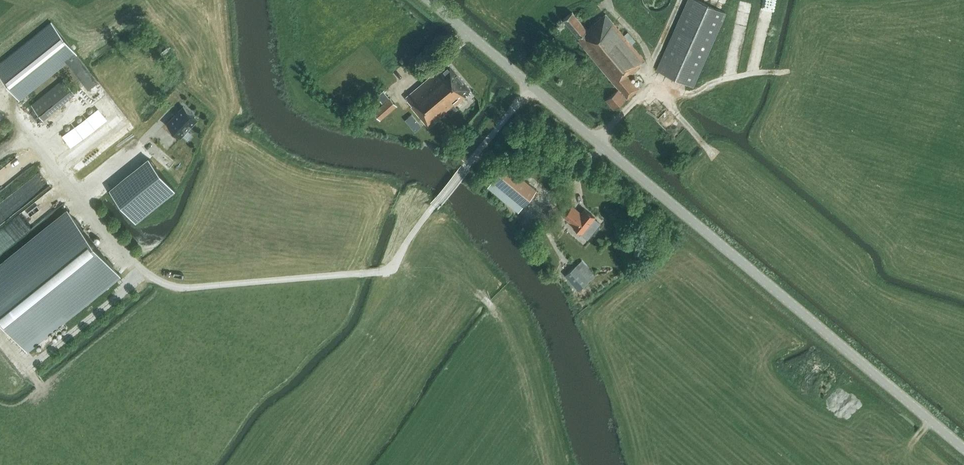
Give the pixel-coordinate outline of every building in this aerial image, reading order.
[(643,1),(644,3),(645,5),(646,6),(647,8),(649,9),(650,10),(652,10),(654,11),(656,11),(658,11),(660,11),(662,10),(664,9),(665,9),(667,7),(668,6),(669,4),(670,3),(671,1),(671,0),(642,0),(643,1)] [(681,18),(657,70),(694,86),(726,13),(697,0),(689,0),(681,18)] [(606,14),(602,18),(588,30),(573,12),(564,20),(581,40),(579,41),(619,89),(607,100),(615,109),(641,88),(630,76),(639,68),(638,67),(645,60),(632,45),(636,42),(628,32),(624,35),(606,14)] [(89,89),(98,81),(77,55),(51,22),(0,63),(0,74),(20,100),(67,63),(89,89)] [(413,105),(412,106),(430,127),(473,91),(448,62),(407,97),(413,105)] [(44,119),(75,94),(63,79),(32,105),(44,119)] [(374,111),(381,119),(397,106),(391,98),(374,111)] [(99,103),(63,131),(72,144),(108,116),(99,103)] [(198,120),(187,110),(171,127),(182,137),(198,120)] [(405,115),(415,128),(422,123),(413,110),(405,115)] [(135,206),(172,177),(149,148),(112,177),(135,206)] [(506,164),(493,180),(524,205),(537,190),(506,164)] [(23,203),(13,191),(0,201),(0,221),(23,203)] [(573,206),(565,217),(573,224),(583,232),(582,234),(588,239),(600,224),(594,219),(595,218),(585,209),(582,213),(573,206)] [(0,265),(0,318),(8,328),(5,330),(10,336),(13,334),(26,349),(27,347),(31,352),(34,349),(30,345),(118,271),(112,264),(116,261),(108,251),(104,254),(97,244),(103,240),(97,232),(91,236),(85,228),(88,225),(80,214),(75,217),(68,209),(0,265)] [(583,261),(566,276),(579,291),(596,276),(583,261)]
